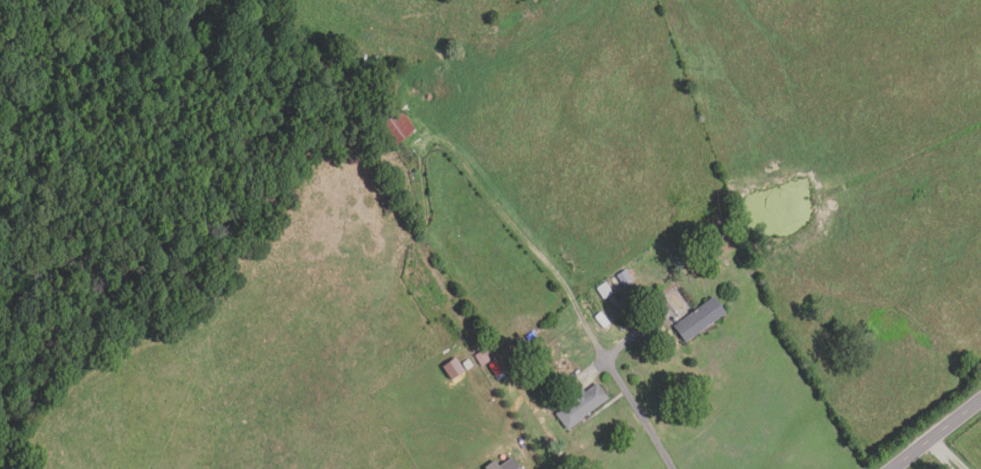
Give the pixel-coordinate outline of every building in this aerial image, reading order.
[(391,147),(372,123),(395,105),(414,128),(391,147)] [(622,286),(616,275),(625,269),(632,280),(622,286)] [(612,294),(603,300),(595,288),(605,282),(612,294)] [(684,342),(672,325),(713,296),(725,312),(684,342)] [(600,312),(610,324),(604,329),(594,317),(600,312)] [(490,360),(481,366),(474,356),(483,350),(490,360)] [(500,372),(494,376),(487,365),(493,361),(500,372)] [(566,430),(554,414),(571,401),(568,397),(580,387),(584,392),(596,383),(608,399),(566,430)] [(516,457),(524,468),(486,468),(485,467),(494,462),(498,468),(516,457)]
